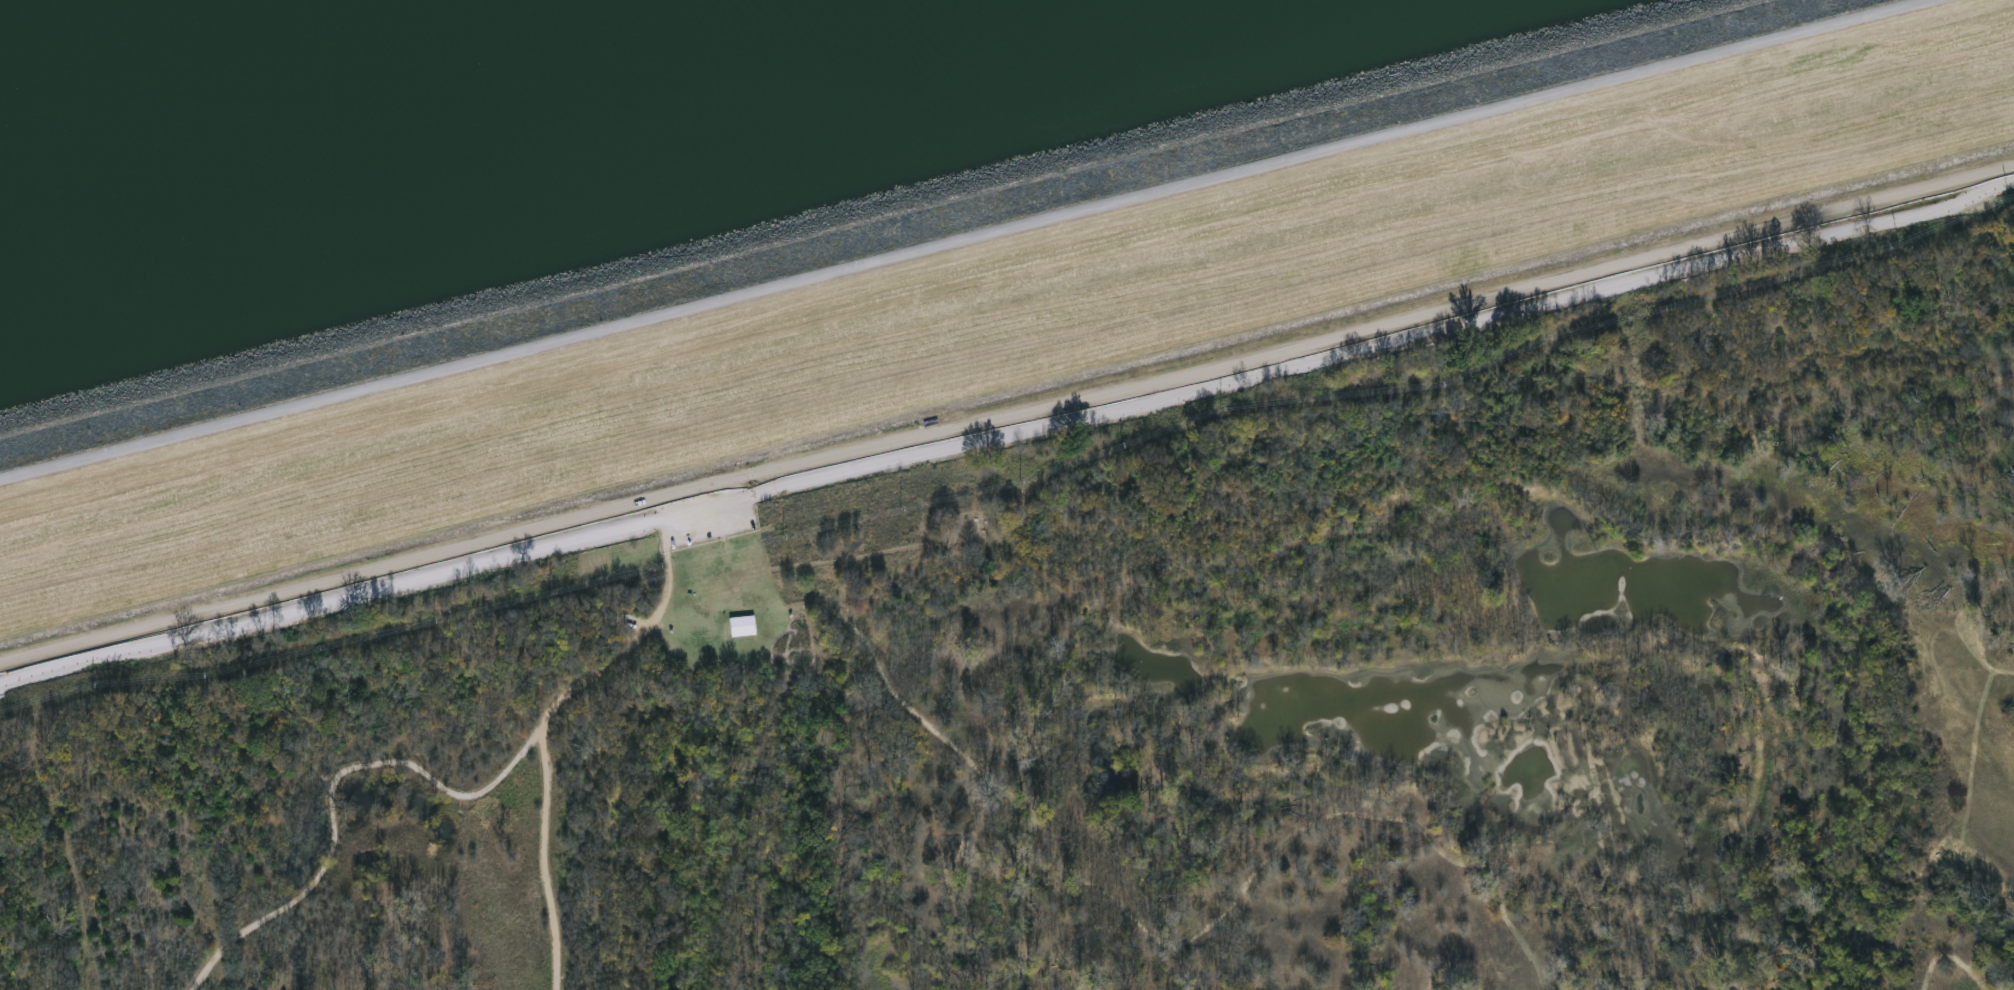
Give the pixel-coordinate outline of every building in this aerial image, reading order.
[(754,636),(729,639),(727,620),(752,617),(754,636)]
